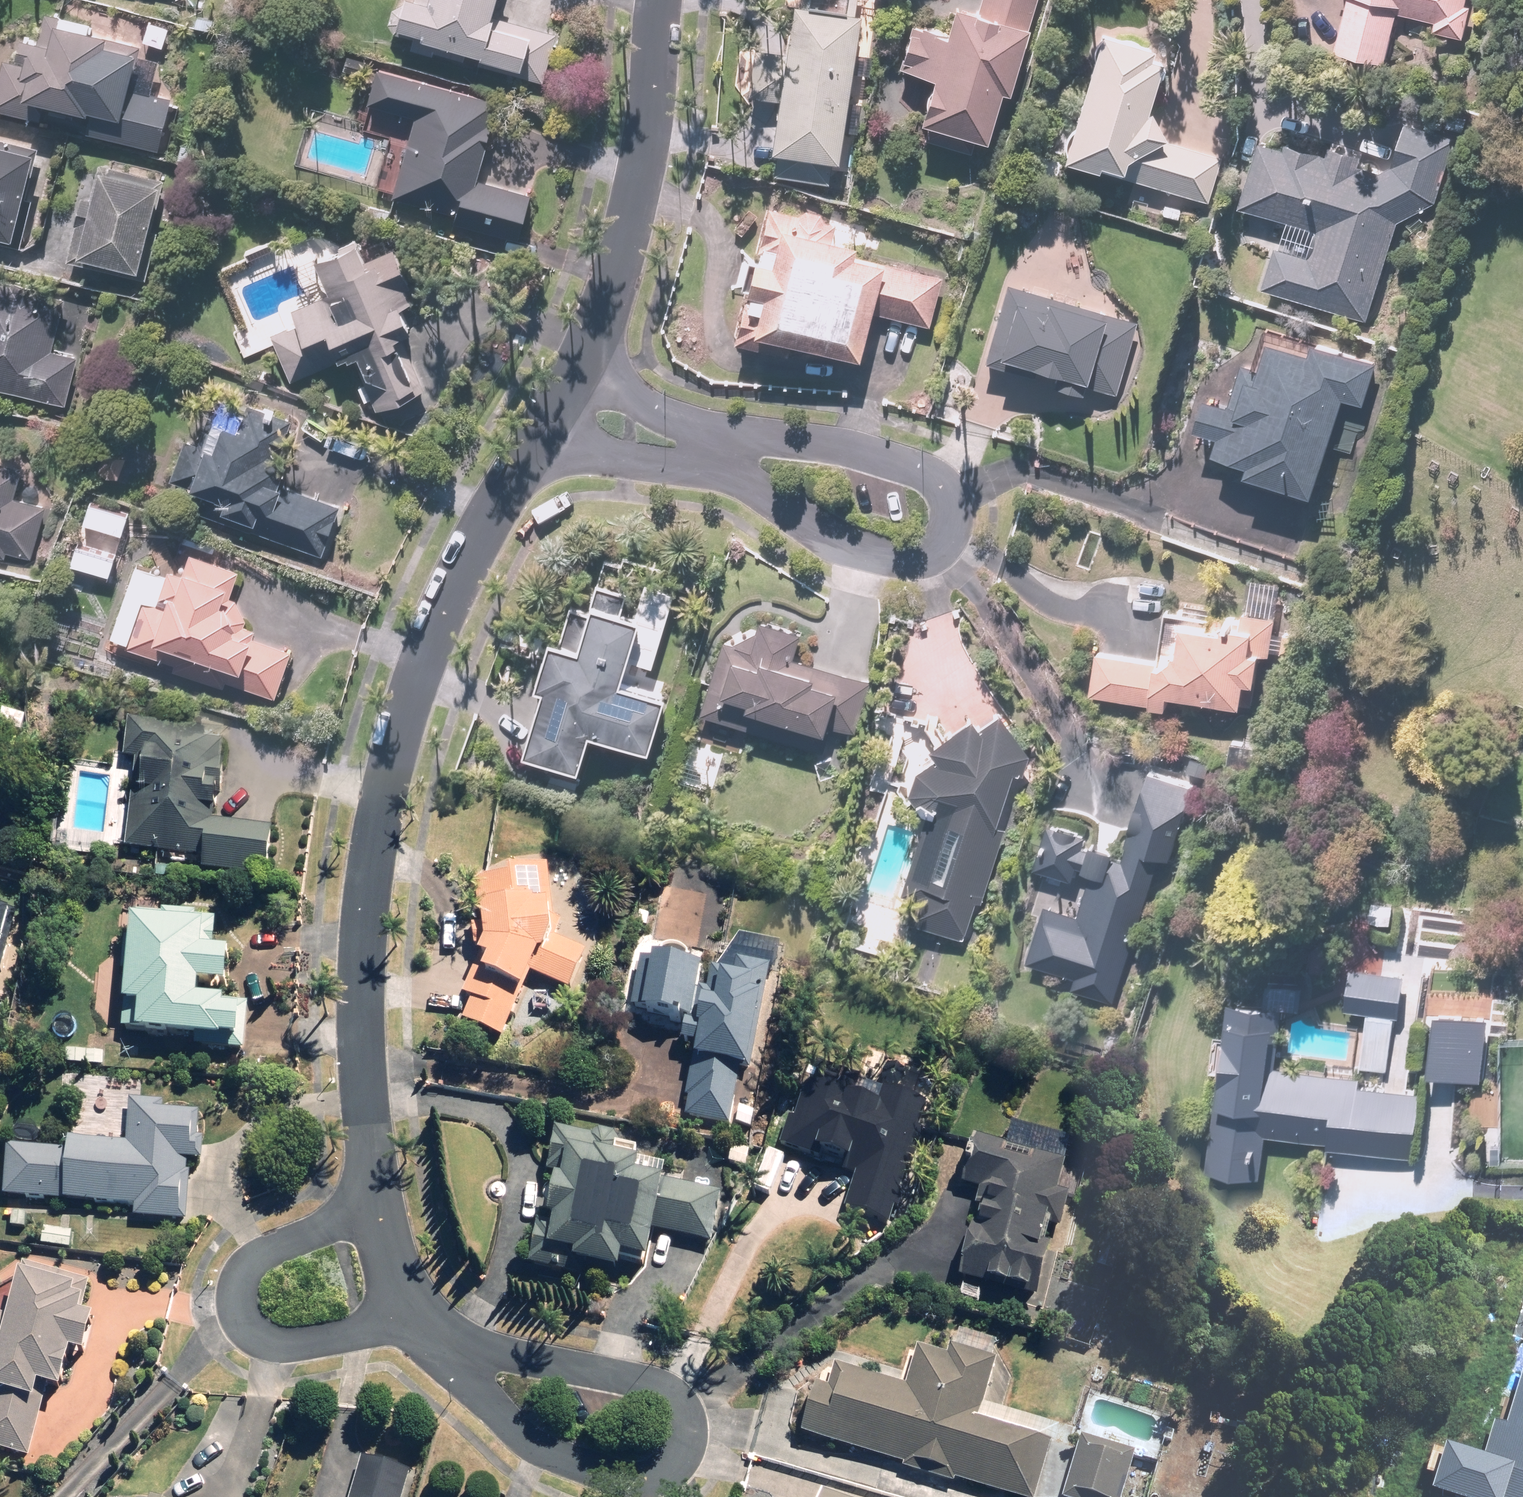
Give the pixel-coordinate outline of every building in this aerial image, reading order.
[(399,6),(391,4),(384,30),(412,37),(408,53),(545,89),(561,30),(493,13),(496,0),(400,0),(399,6)] [(848,0),(811,0),(810,6),(796,4),(773,156),(787,158),(784,178),(827,184),(830,164),(838,166),(862,14),(847,11),(848,0)] [(979,11),(956,4),(947,34),(911,23),(898,67),(935,78),(922,119),(927,120),(921,140),(970,154),(976,134),(988,138),(1001,92),(1012,95),(1032,27),(1028,26),(1036,0),(983,0),(979,11)] [(1397,16),(1435,23),(1433,36),(1467,42),(1474,0),(1331,0),(1321,52),(1388,64),(1397,16)] [(0,86),(0,113),(41,123),(45,105),(92,118),(87,134),(164,155),(179,98),(131,86),(138,58),(105,50),(110,34),(57,20),(50,46),(29,40),(23,64),(7,60),(0,86)] [(1153,49),(1102,34),(1064,163),(1209,205),(1224,156),(1166,139),(1149,110),(1164,62),(1151,58),(1153,49)] [(486,123),(492,104),(377,68),(366,104),(418,120),(395,195),(455,214),(453,222),(519,243),(534,196),(479,179),(495,126),(486,123)] [(1288,143),(1287,148),(1262,141),(1243,207),(1323,231),(1314,260),(1277,249),(1264,291),(1367,323),(1398,222),(1437,204),(1458,139),(1405,125),(1394,164),(1376,171),(1363,168),(1364,158),(1327,149),(1325,157),(1309,153),(1311,148),(1288,143)] [(39,151),(0,141),(0,241),(16,245),(39,151)] [(98,174),(90,172),(70,253),(78,255),(76,260),(87,263),(85,271),(139,284),(165,179),(101,163),(98,174)] [(734,342),(791,357),(795,342),(860,359),(872,314),(930,329),(944,277),(856,254),(860,241),(832,234),(835,225),(769,208),(734,342)] [(294,324),(271,334),(291,381),(349,356),(373,413),(420,394),(399,346),(414,340),(401,310),(416,304),(392,248),(366,259),(358,242),(314,261),(329,295),(289,312),(294,324)] [(66,407),(78,358),(53,352),(66,299),(0,282),(0,390),(66,407)] [(1137,323),(1006,283),(983,361),(1114,401),(1137,323)] [(1235,482),(1317,504),(1344,399),(1368,406),(1380,360),(1314,342),(1311,353),(1270,343),(1262,371),(1240,365),(1230,404),(1208,398),(1200,431),(1219,436),(1214,452),(1241,459),(1235,482)] [(212,449),(180,440),(168,480),(204,490),(196,518),(325,557),(341,503),(279,484),(288,456),(272,452),(281,423),(245,412),(239,429),(220,423),(212,449)] [(128,458),(106,449),(95,477),(117,485),(128,458)] [(5,559),(6,554),(33,561),(48,506),(15,498),(23,470),(0,465),(0,558),(5,559)] [(225,688),(226,684),(276,700),(293,648),(241,631),(247,612),(229,606),(240,573),(187,556),(182,573),(169,569),(156,606),(143,602),(130,644),(179,660),(175,671),(225,688)] [(540,690),(521,750),(580,769),(592,732),(650,751),(669,696),(622,681),(642,617),(622,611),(635,571),(603,561),(587,611),(568,605),(556,642),(549,640),(533,688),(540,690)] [(1166,610),(1161,659),(1095,652),(1090,698),(1171,706),(1172,694),(1246,702),(1248,682),(1259,684),(1263,653),(1273,654),(1278,615),(1245,612),(1244,618),(1166,610)] [(699,715),(831,756),(838,733),(855,738),(872,684),(790,659),(798,635),(752,621),(745,645),(723,638),(699,715)] [(967,941),(1021,772),(1030,755),(1000,711),(978,725),(970,716),(927,746),(934,756),(904,770),(896,789),(920,829),(892,917),(967,941)] [(221,727),(128,724),(127,762),(134,763),(130,858),(203,861),(202,874),(272,877),(274,825),(214,823),(215,793),(225,793),(226,759),(220,759),(221,727)] [(1150,767),(1124,852),(1049,828),(1037,867),(1076,879),(1078,869),(1091,873),(1078,915),(1047,905),(1030,962),(1076,976),(1072,989),(1116,1002),(1160,858),(1171,862),(1196,781),(1150,767)] [(508,877),(476,881),(479,913),(482,913),(483,927),(472,929),(475,952),(484,951),(462,998),(472,1003),(463,1024),(502,1043),(534,977),(568,992),(586,952),(554,937),(551,913),(553,912),(546,865),(508,870),(508,877)] [(9,916),(0,914),(0,956),(9,916)] [(131,925),(130,941),(123,941),(120,975),(127,975),(122,1031),(136,1032),(135,1039),(243,1047),(247,1006),(200,1002),(201,992),(226,994),(229,958),(202,956),(203,941),(216,942),(217,919),(161,914),(160,918),(136,916),(135,925),(131,925)] [(710,958),(708,969),(637,957),(628,1018),(686,1027),(683,1048),(695,1050),(684,1123),(729,1130),(730,1124),(754,1128),(757,1108),(736,1105),(741,1072),(750,1074),(762,996),(766,997),(770,968),(710,958)] [(1349,1008),(1364,1009),(1359,1070),(1392,1072),(1397,1012),(1405,1013),(1409,970),(1352,965),(1349,1008)] [(1228,996),(1225,1035),(1215,1034),(1210,1077),(1220,1078),(1211,1173),(1264,1178),(1268,1134),(1334,1140),(1334,1147),(1413,1155),(1419,1091),(1360,1086),(1361,1075),(1275,1067),(1282,1001),(1228,996)] [(105,1056),(66,1053),(65,1066),(104,1069),(105,1056)] [(886,1110),(806,1082),(781,1151),(858,1179),(846,1213),(894,1230),(938,1109),(892,1092),(886,1110)] [(69,1153),(6,1149),(3,1197),(135,1206),(134,1221),(190,1225),(194,1175),(187,1175),(188,1164),(201,1165),(204,1119),(164,1116),(165,1105),(129,1103),(127,1145),(69,1141),(69,1153)] [(1009,1144),(979,1134),(962,1187),(980,1193),(961,1252),(966,1253),(958,1279),(1036,1304),(1051,1257),(1044,1254),(1051,1233),(1057,1235),(1070,1191),(1062,1188),(1077,1141),(1016,1121),(1009,1144)] [(607,1138),(554,1135),(551,1180),(563,1181),(562,1190),(548,1189),(546,1221),(552,1221),(551,1236),(532,1235),(529,1271),(564,1273),(563,1281),(583,1282),(583,1275),(622,1278),(623,1268),(654,1270),(656,1242),(717,1246),(721,1192),(663,1188),(663,1184),(641,1182),(642,1164),(605,1161),(607,1138)] [(73,1233),(42,1231),(40,1248),(72,1250),(73,1233)] [(24,1268),(11,1322),(0,1319),(0,1454),(32,1461),(44,1412),(32,1409),(37,1389),(64,1395),(72,1358),(86,1361),(95,1323),(79,1320),(88,1283),(24,1268)] [(803,1432),(904,1464),(902,1472),(952,1488),(954,1481),(1007,1496),(1037,1496),(1054,1444),(979,1421),(999,1358),(950,1343),(946,1356),(912,1345),(900,1383),(835,1362),(827,1387),(818,1385),(803,1432)] [(1517,1396),(1496,1390),(1486,1423),(1507,1429),(1498,1460),(1448,1446),(1437,1485),(1477,1496),(1522,1496),(1522,1376),(1517,1396)] [(1083,1438),(1065,1496),(1122,1496),(1136,1455),(1083,1438)] [(360,1462),(351,1496),(406,1496),(412,1476),(360,1462)]
